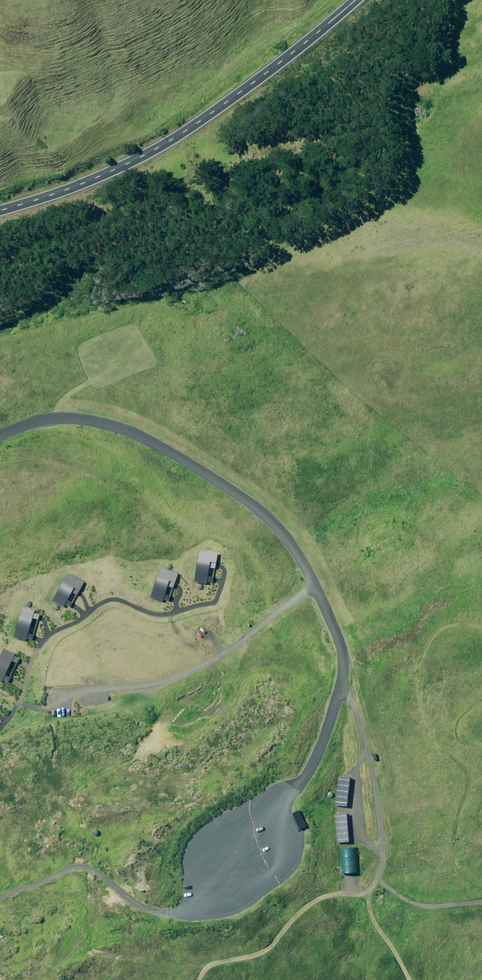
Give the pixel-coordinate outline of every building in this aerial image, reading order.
[(203,550),(197,580),(216,583),(221,553),(203,550)] [(159,569),(152,598),(171,603),(178,574),(159,569)] [(67,572),(52,598),(69,607),(84,581),(67,572)] [(21,610),(14,639),(32,644),(40,615),(21,610)] [(0,653),(0,677),(8,681),(21,654),(3,646),(0,653)]
